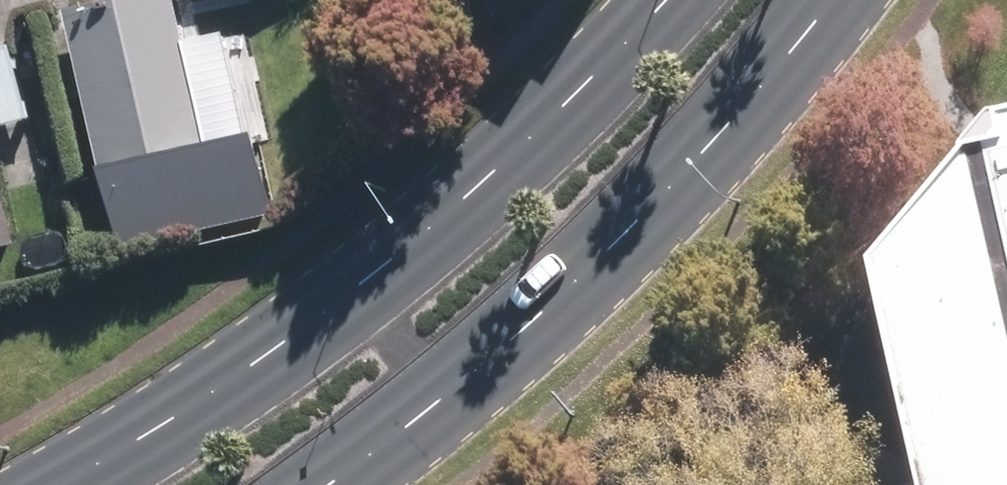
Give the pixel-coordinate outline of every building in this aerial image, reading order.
[(56,12),(96,191),(204,166),(167,0),(110,0),(56,12)] [(0,46),(0,127),(24,120),(5,44),(0,46)] [(983,112),(863,253),(916,484),(1006,484),(1006,106),(983,112)]
